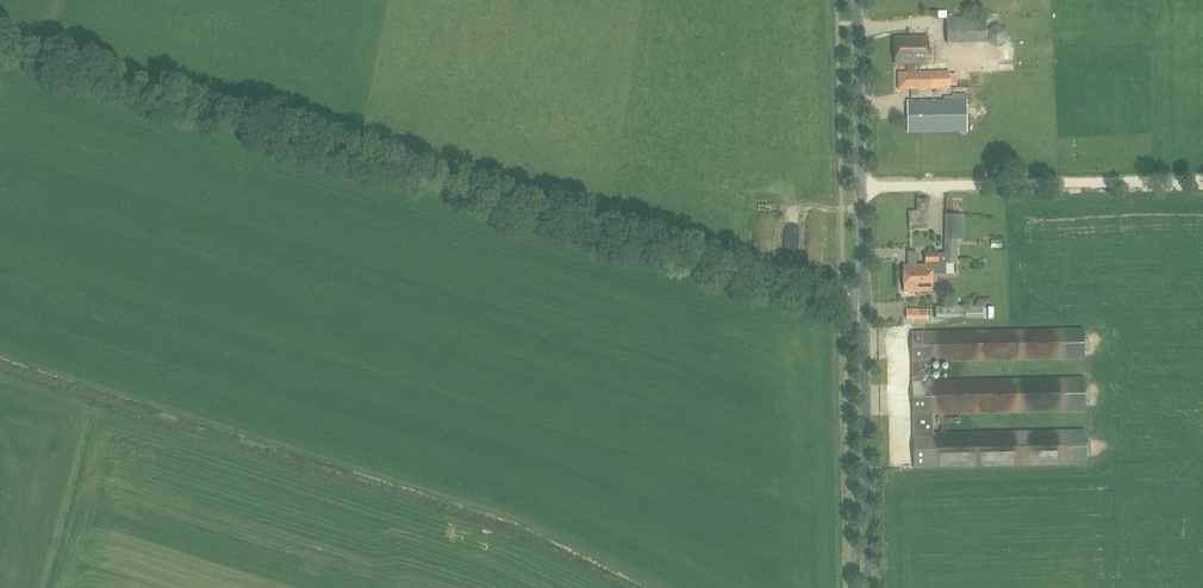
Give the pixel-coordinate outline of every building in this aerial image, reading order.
[(947,18),(947,42),(987,41),(987,43),(997,48),(1008,41),(1007,30),(996,24),(986,29),(986,16),(947,18)] [(928,36),(913,36),(896,36),(896,63),(913,63),(913,71),(920,71),(920,63),(928,64),(928,36)] [(907,72),(906,89),(984,88),(983,66),(950,69),(950,71),(920,71),(913,71),(907,72)] [(907,101),(907,132),(967,131),(966,94),(953,94),(953,100),(907,101)] [(908,211),(909,229),(927,228),(927,211),(929,211),(928,200),(916,199),(916,211),(908,211)] [(943,236),(962,237),(962,216),(944,215),(943,236)] [(958,240),(944,239),(945,263),(958,263),(958,240)] [(903,265),(904,291),(932,291),(932,262),(939,262),(938,253),(925,253),(925,264),(903,265)] [(965,319),(965,318),(984,319),(983,306),(965,306),(965,305),(936,306),(936,320),(965,319)] [(928,309),(907,308),(907,320),(928,320),(928,309)] [(1085,378),(1084,378),(1084,379),(930,381),(929,361),(1083,358),(1084,358),(1084,329),(912,332),(915,468),(1086,465),(1086,429),(945,432),(945,423),(959,423),(959,418),(943,418),(943,414),(1086,411),(1085,378)]
